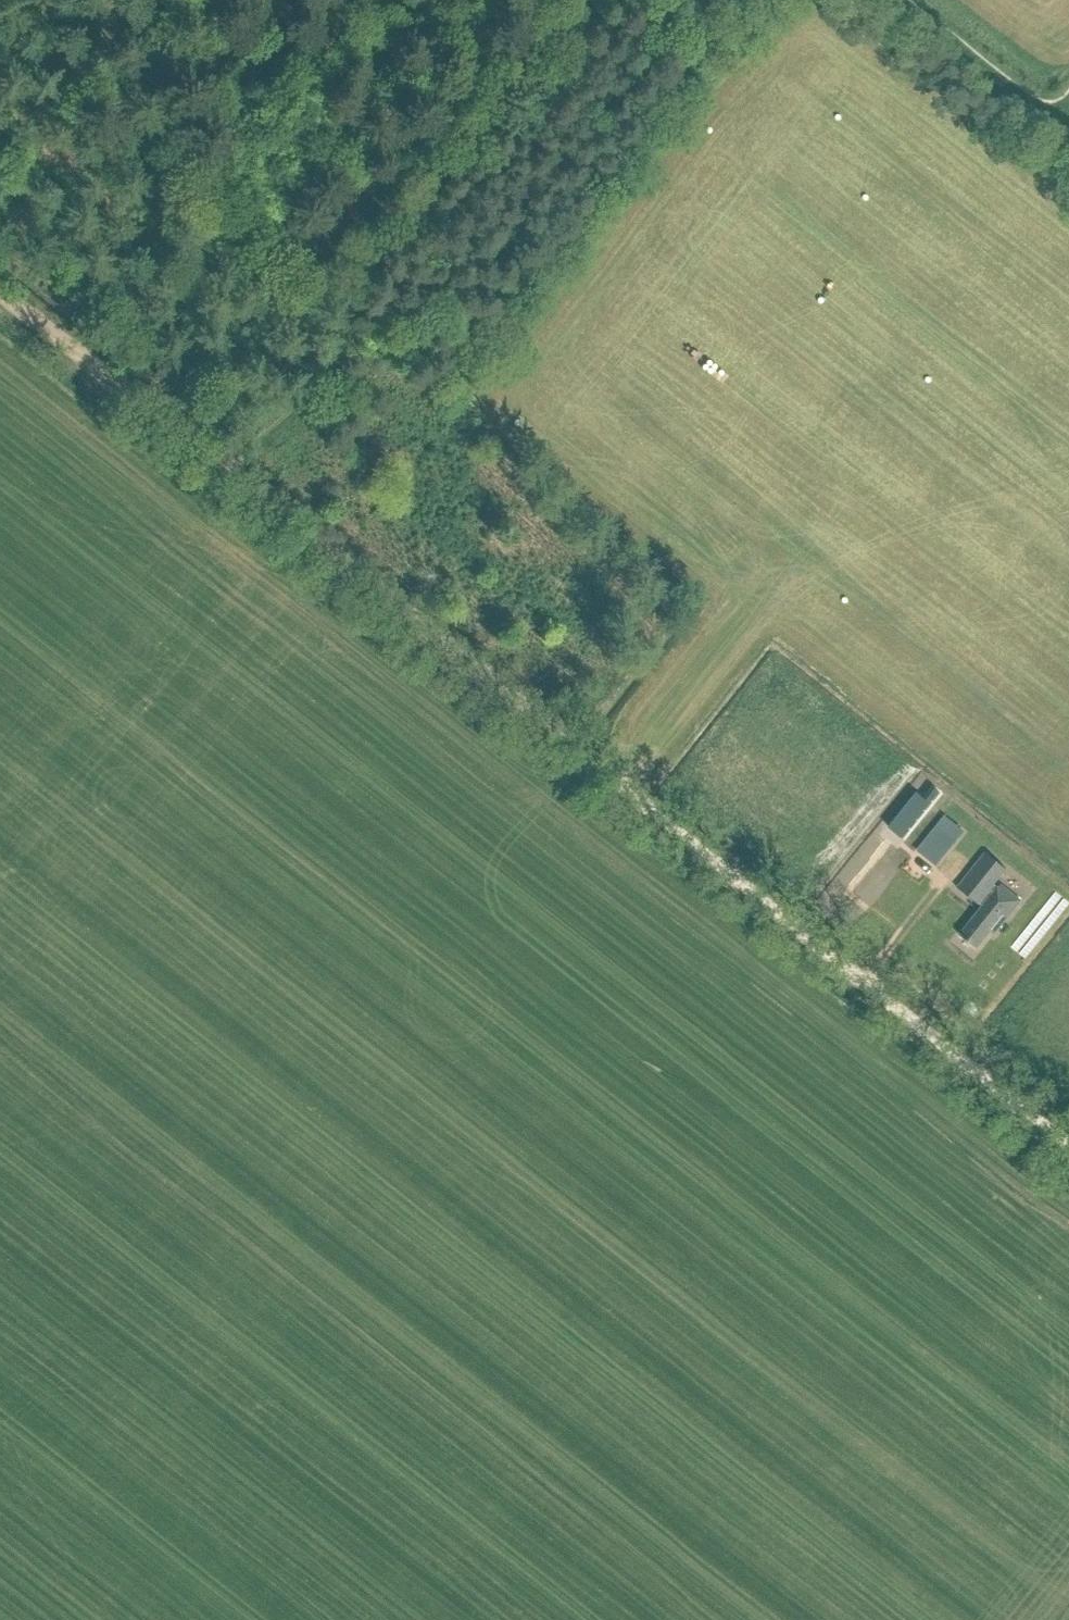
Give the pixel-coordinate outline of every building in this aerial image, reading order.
[(889,827),(903,838),(930,804),(917,793),(889,827)] [(938,826),(926,841),(944,855),(956,840),(938,826)] [(1021,947),(1051,971),(1068,950),(1068,904),(1062,898),(1021,947)]
